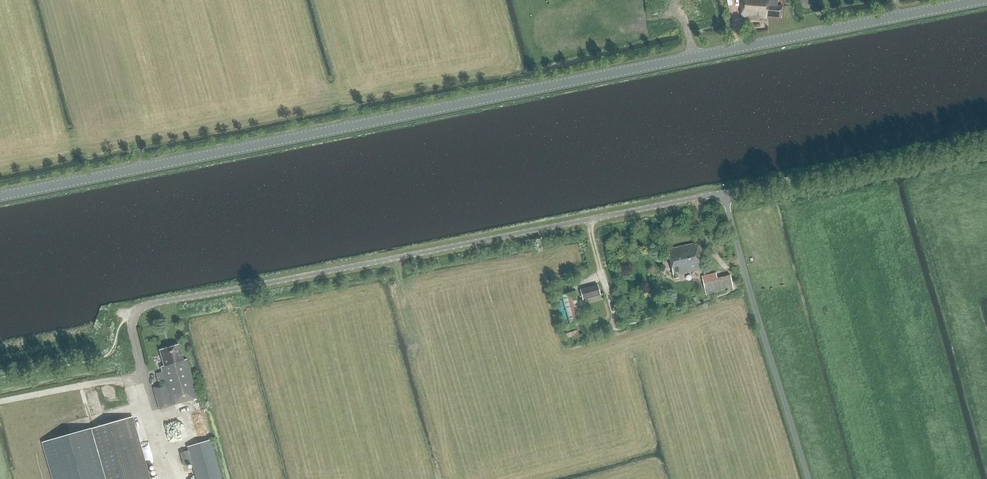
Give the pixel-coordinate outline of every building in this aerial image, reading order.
[(777,6),(777,0),(742,0),(740,19),(767,21),(767,17),(781,19),(782,6),(777,6)] [(677,274),(702,269),(700,259),(702,259),(698,243),(667,249),(672,274),(673,274),(674,280),(678,279),(677,274)] [(717,278),(715,273),(701,276),(705,294),(733,288),(730,275),(717,278)] [(590,297),(601,294),(598,285),(579,290),(581,298),(590,296),(590,297)] [(583,321),(575,292),(561,296),(569,325),(583,321)] [(582,334),(571,338),(572,342),(583,339),(582,334)] [(179,345),(160,350),(164,366),(161,367),(162,372),(157,373),(160,383),(166,382),(166,384),(159,386),(157,381),(152,382),(160,409),(198,398),(187,360),(183,361),(179,345)] [(132,416),(41,442),(52,478),(150,478),(132,416)] [(210,440),(186,447),(187,450),(180,453),(183,466),(191,463),(195,478),(222,478),(210,440)]
